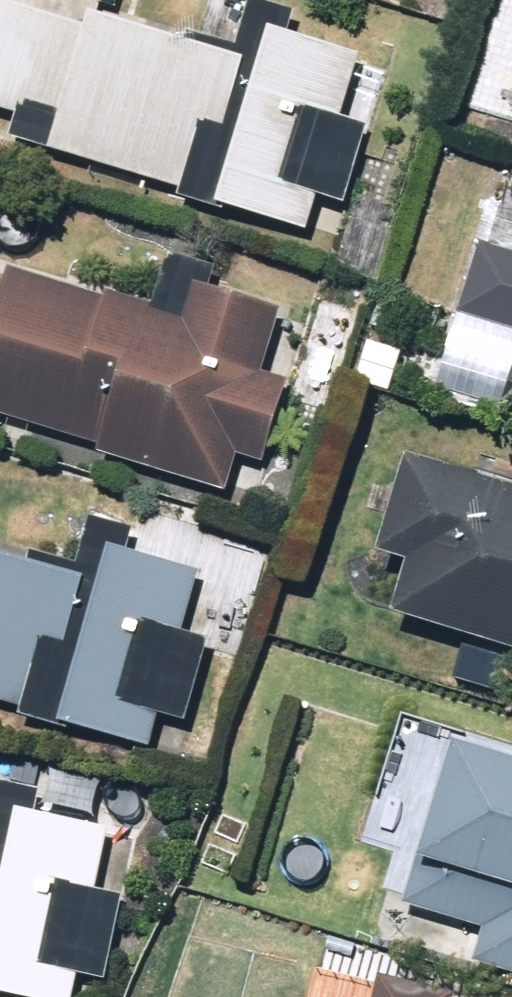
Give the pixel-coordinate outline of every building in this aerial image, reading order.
[(363,138),(335,130),(356,60),(304,45),(301,54),(281,49),(287,26),(248,13),(234,62),(185,47),(181,58),(138,46),(141,39),(87,23),(81,41),(0,17),(0,121),(14,125),(8,149),(178,197),(175,208),(213,220),(213,215),(304,242),(313,210),(342,218),(363,138)] [(474,255),(455,324),(511,339),(511,265),(474,255)] [(223,501),(233,464),(260,472),(283,391),(256,383),(274,321),(204,301),(211,282),(166,269),(150,323),(7,282),(4,295),(0,294),(0,424),(99,452),(95,464),(223,501)] [(366,350),(353,391),(384,401),(397,360),(366,350)] [(511,667),(511,511),(466,499),(472,483),(427,471),(423,486),(399,480),(373,572),(403,580),(389,633),(511,667)] [(144,760),(154,723),(181,731),(203,653),(176,645),(192,586),(120,567),(127,543),(86,532),(72,579),(28,566),(24,583),(0,576),(0,712),(18,717),(16,723),(144,760)] [(442,742),(396,901),(479,927),(469,962),(511,975),(511,763),(442,742)] [(72,983),(103,988),(118,906),(94,901),(105,840),(96,839),(97,831),(36,820),(42,793),(5,786),(4,797),(0,796),(0,996),(70,996),(72,983)]
